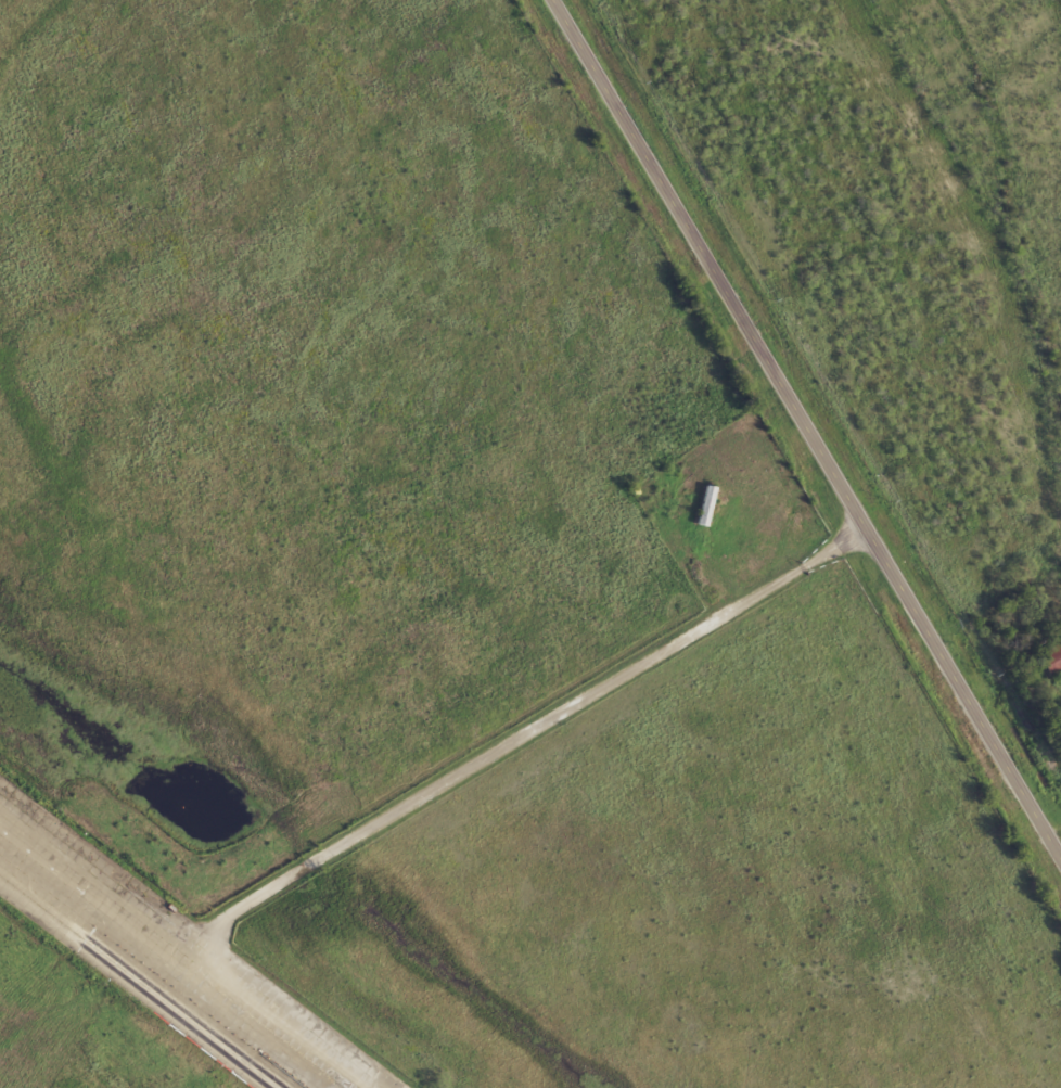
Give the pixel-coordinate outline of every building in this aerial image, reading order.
[(1041,653),(1053,677),(1060,674),(1060,644),(1041,653)]
